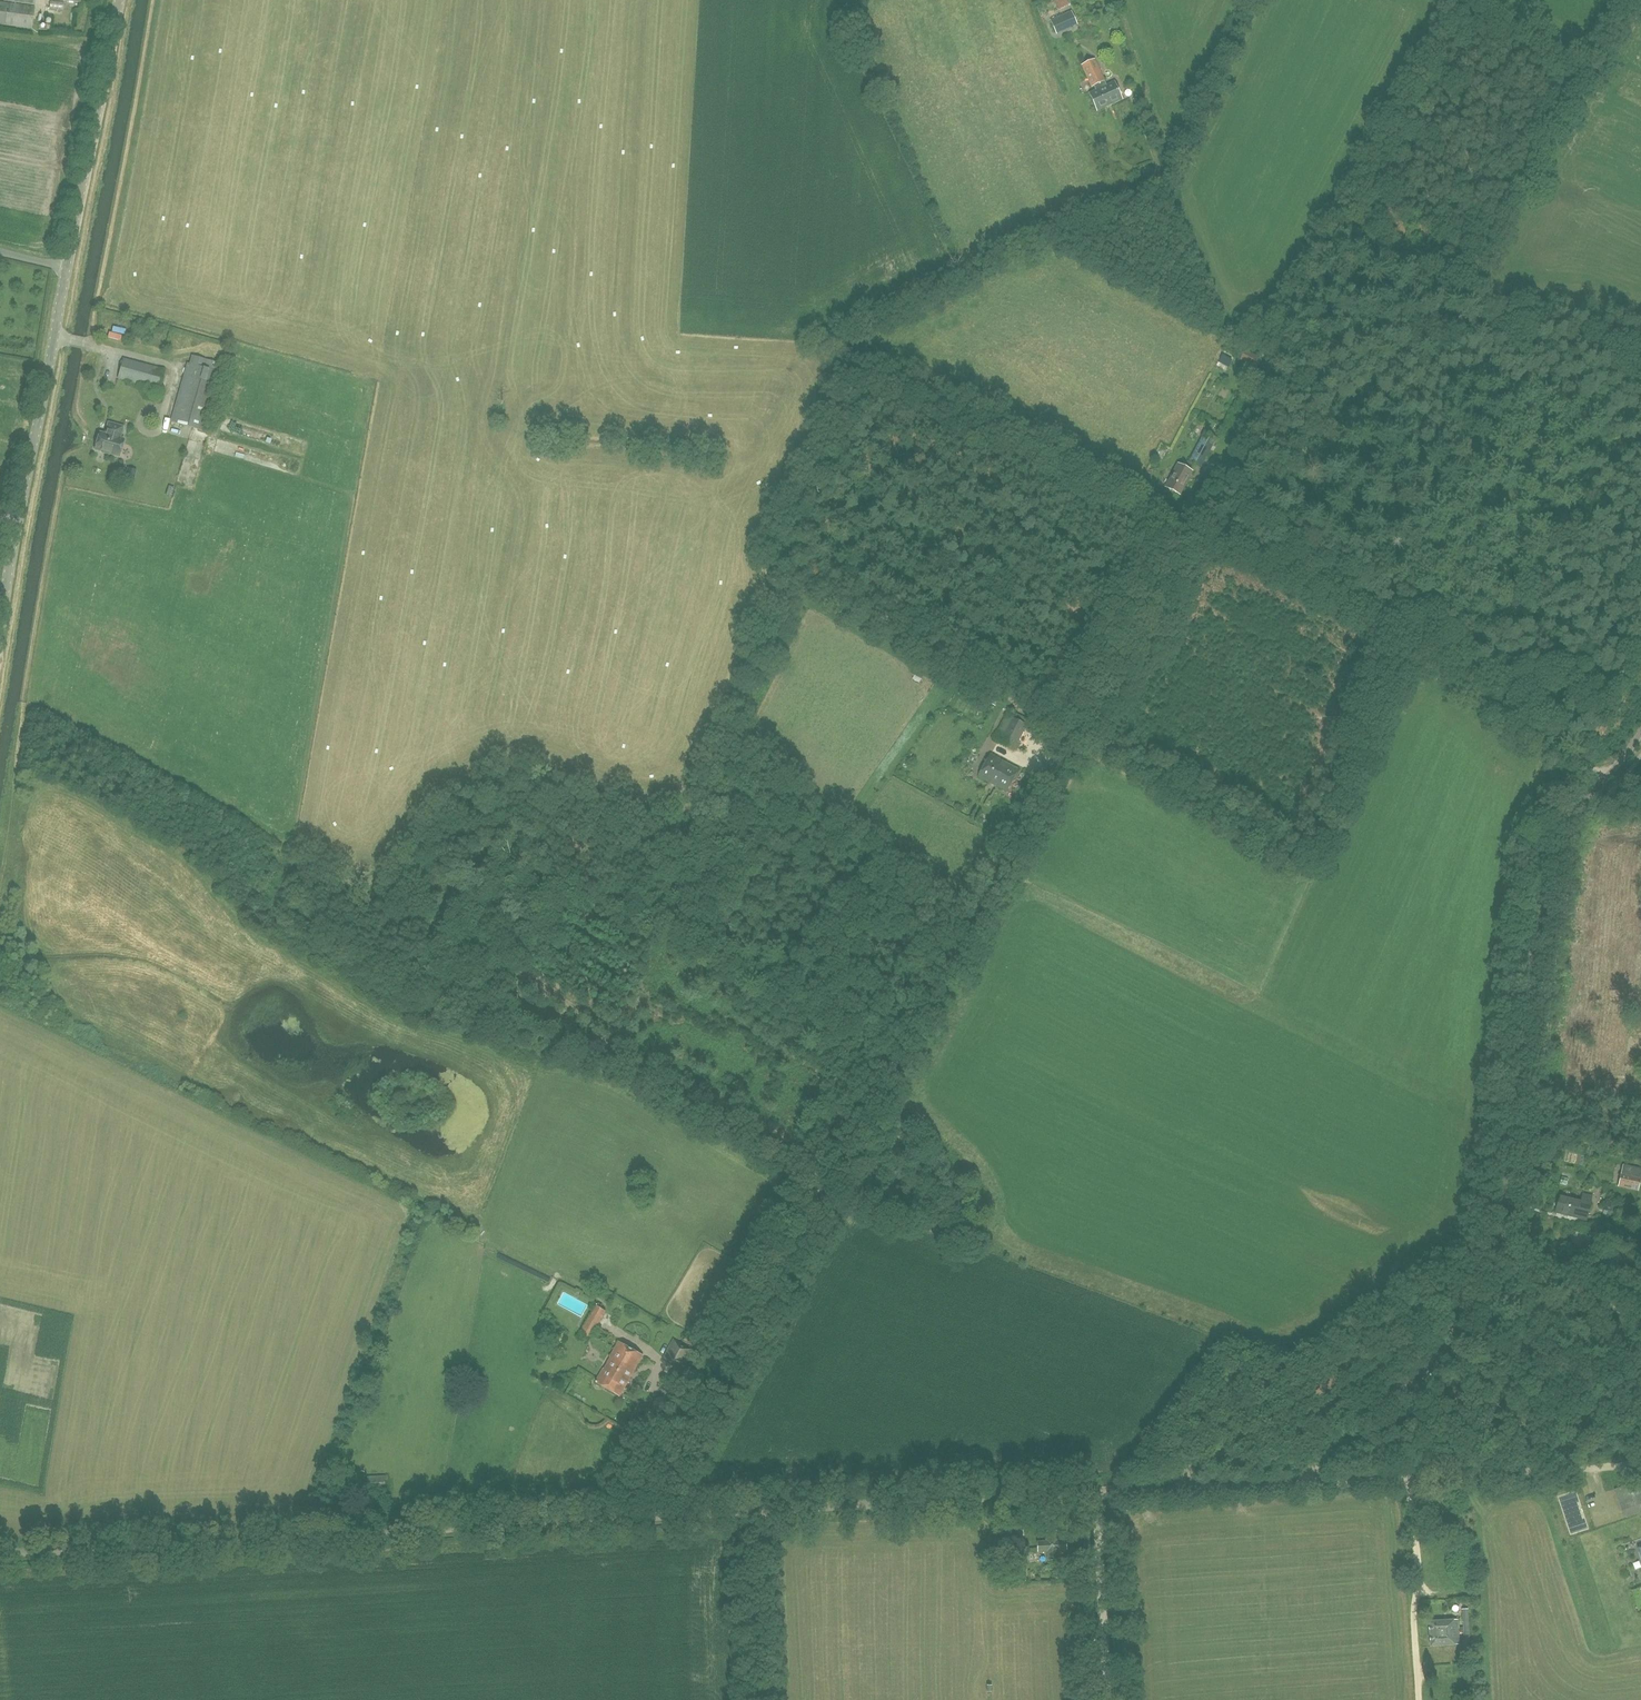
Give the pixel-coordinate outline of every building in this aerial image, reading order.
[(2,25),(31,29),(34,7),(5,3),(0,2),(0,24),(2,25)] [(1092,87),(1094,86),(1096,91),(1090,94),(1097,110),(1121,99),(1114,83),(1105,87),(1103,81),(1104,81),(1095,59),(1082,65),(1092,87)] [(1245,350),(1258,358),(1264,350),(1250,341),(1245,350)] [(187,362),(170,421),(203,430),(219,372),(215,370),(217,362),(191,355),(189,363),(187,362)] [(164,369),(123,358),(118,378),(158,389),(164,369)] [(119,438),(122,427),(108,423),(106,431),(108,431),(107,435),(99,432),(94,449),(119,455),(123,439),(119,438)] [(1200,468),(1216,438),(1204,432),(1188,462),(1200,468)] [(131,457),(129,470),(137,471),(139,458),(131,457)] [(1179,494),(1192,472),(1178,464),(1174,472),(1175,473),(1167,487),(1166,486),(1166,487),(1179,494)] [(169,487),(176,488),(178,478),(171,477),(169,487)] [(995,738),(1015,748),(1029,723),(1009,712),(995,738)] [(1006,792),(1018,770),(991,755),(979,777),(991,783),(992,781),(997,783),(995,786),(1006,792)] [(1618,1188),(1638,1192),(1640,1183),(1640,1172),(1622,1168),(1618,1188)] [(1581,1201),(1559,1196),(1555,1213),(1587,1221),(1591,1203),(1593,1195),(1583,1193),(1581,1201)] [(596,1305),(582,1330),(578,1338),(587,1344),(592,1336),(606,1311),(596,1305)] [(674,1339),(664,1358),(684,1368),(694,1349),(674,1339)] [(620,1396),(643,1355),(619,1342),(610,1356),(613,1358),(606,1371),(603,1370),(596,1382),(620,1396)] [(659,1412),(664,1411),(667,1406),(667,1401),(661,1398),(657,1399),(654,1403),(653,1408),(659,1412)] [(1613,1492),(1620,1513),(1640,1506),(1640,1505),(1634,1485),(1613,1492)] [(1056,1533),(1046,1534),(1047,1542),(1038,1543),(1039,1553),(1047,1552),(1048,1561),(1058,1560),(1057,1551),(1066,1551),(1065,1541),(1056,1542),(1056,1533)] [(1026,1582),(1024,1561),(1016,1562),(1018,1582),(1026,1582)] [(1428,1623),(1429,1636),(1458,1633),(1457,1621),(1428,1623)] [(1458,1633),(1429,1636),(1430,1648),(1459,1646),(1458,1633)] [(1426,1669),(1431,1667),(1428,1655),(1423,1657),(1426,1669)]
